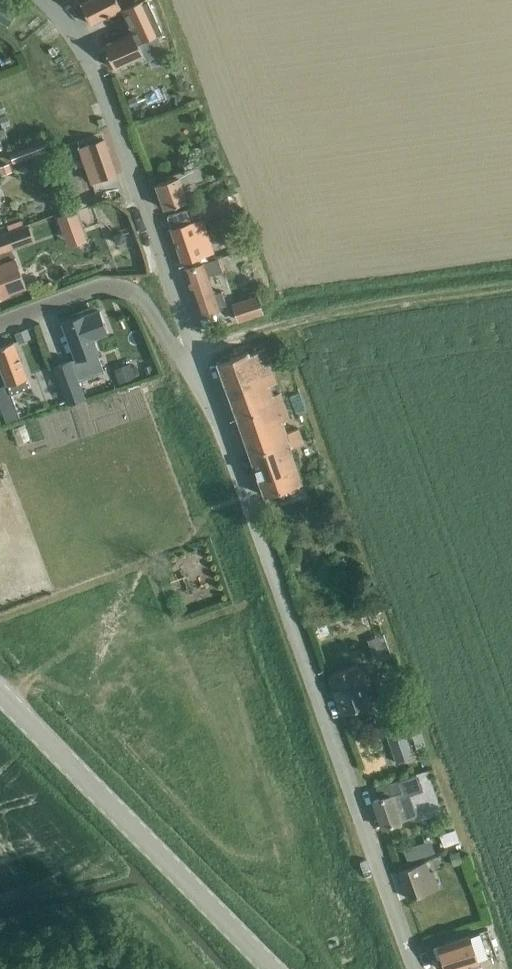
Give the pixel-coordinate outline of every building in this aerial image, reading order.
[(80,4),(81,5),(90,25),(91,24),(122,9),(128,21),(133,32),(104,46),(109,56),(105,57),(112,70),(143,54),(138,43),(158,33),(154,24),(159,21),(149,0),(88,0),(80,4)] [(9,25),(17,12),(0,1),(0,19),(9,25)] [(9,144),(3,127),(0,128),(0,147),(9,144)] [(104,139),(89,144),(101,178),(116,173),(110,156),(104,139)] [(183,186),(203,179),(198,166),(167,176),(169,180),(156,184),(165,209),(188,201),(183,186)] [(168,217),(184,261),(213,251),(201,219),(195,221),(190,209),(168,217)] [(105,211),(100,219),(109,224),(114,216),(105,211)] [(74,212),(59,218),(62,229),(64,232),(80,226),(79,223),(74,212)] [(4,218),(8,230),(23,225),(18,213),(4,218)] [(0,235),(0,252),(31,241),(25,226),(23,226),(9,232),(0,235)] [(0,263),(0,296),(26,287),(15,258),(0,263)] [(186,269),(201,312),(202,314),(227,305),(222,290),(213,293),(208,276),(222,271),(217,258),(186,269)] [(257,297),(234,304),(239,320),(262,312),(257,297)] [(71,360),(54,366),(67,403),(84,397),(79,381),(104,371),(97,351),(92,337),(106,332),(99,310),(84,316),(83,315),(64,322),(77,358),(71,360)] [(27,329),(16,333),(20,343),(30,339),(27,329)] [(0,347),(0,368),(6,385),(0,388),(0,409),(2,414),(5,423),(19,418),(10,395),(30,387),(13,342),(0,347)] [(303,442),(299,432),(298,427),(285,431),(281,420),(289,418),(279,390),(272,393),(268,384),(275,381),(264,348),(249,353),(248,351),(216,362),(249,457),(250,456),(264,495),(302,482),(289,447),(303,442)] [(130,363),(114,368),(119,382),(135,376),(135,375),(140,374),(136,365),(131,366),(130,363)] [(329,675),(342,712),(370,702),(357,665),(329,675)] [(386,680),(376,683),(380,700),(391,697),(386,680)] [(402,723),(385,728),(396,762),(413,757),(402,723)] [(380,798),(373,800),(382,827),(411,816),(416,814),(410,797),(409,793),(423,788),(417,772),(403,777),(376,786),(380,798)] [(436,795),(439,804),(446,802),(443,793),(436,795)] [(455,829),(439,835),(444,847),(459,841),(455,829)] [(430,839),(403,848),(408,862),(435,852),(430,839)] [(460,850),(451,853),(455,865),(464,861),(460,850)] [(425,861),(399,870),(409,897),(438,887),(433,871),(429,872),(425,861)] [(488,928),(438,946),(446,968),(454,968),(497,954),(488,928)]
